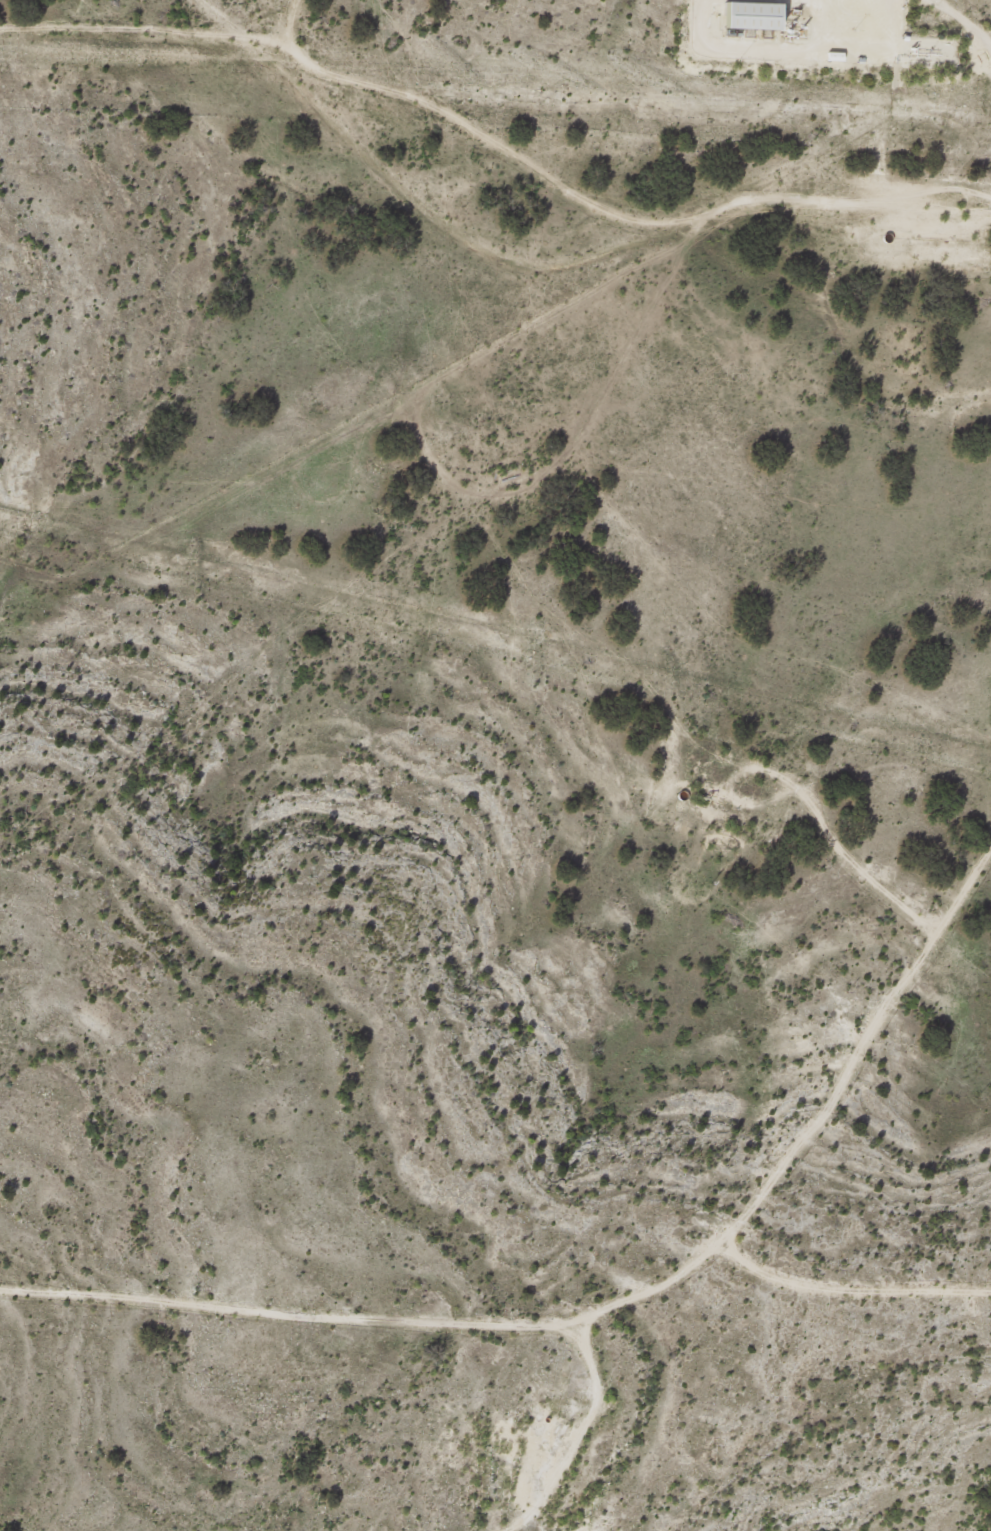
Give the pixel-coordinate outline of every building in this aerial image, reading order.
[(787,3),(728,3),(728,29),(787,30),(787,3)]
